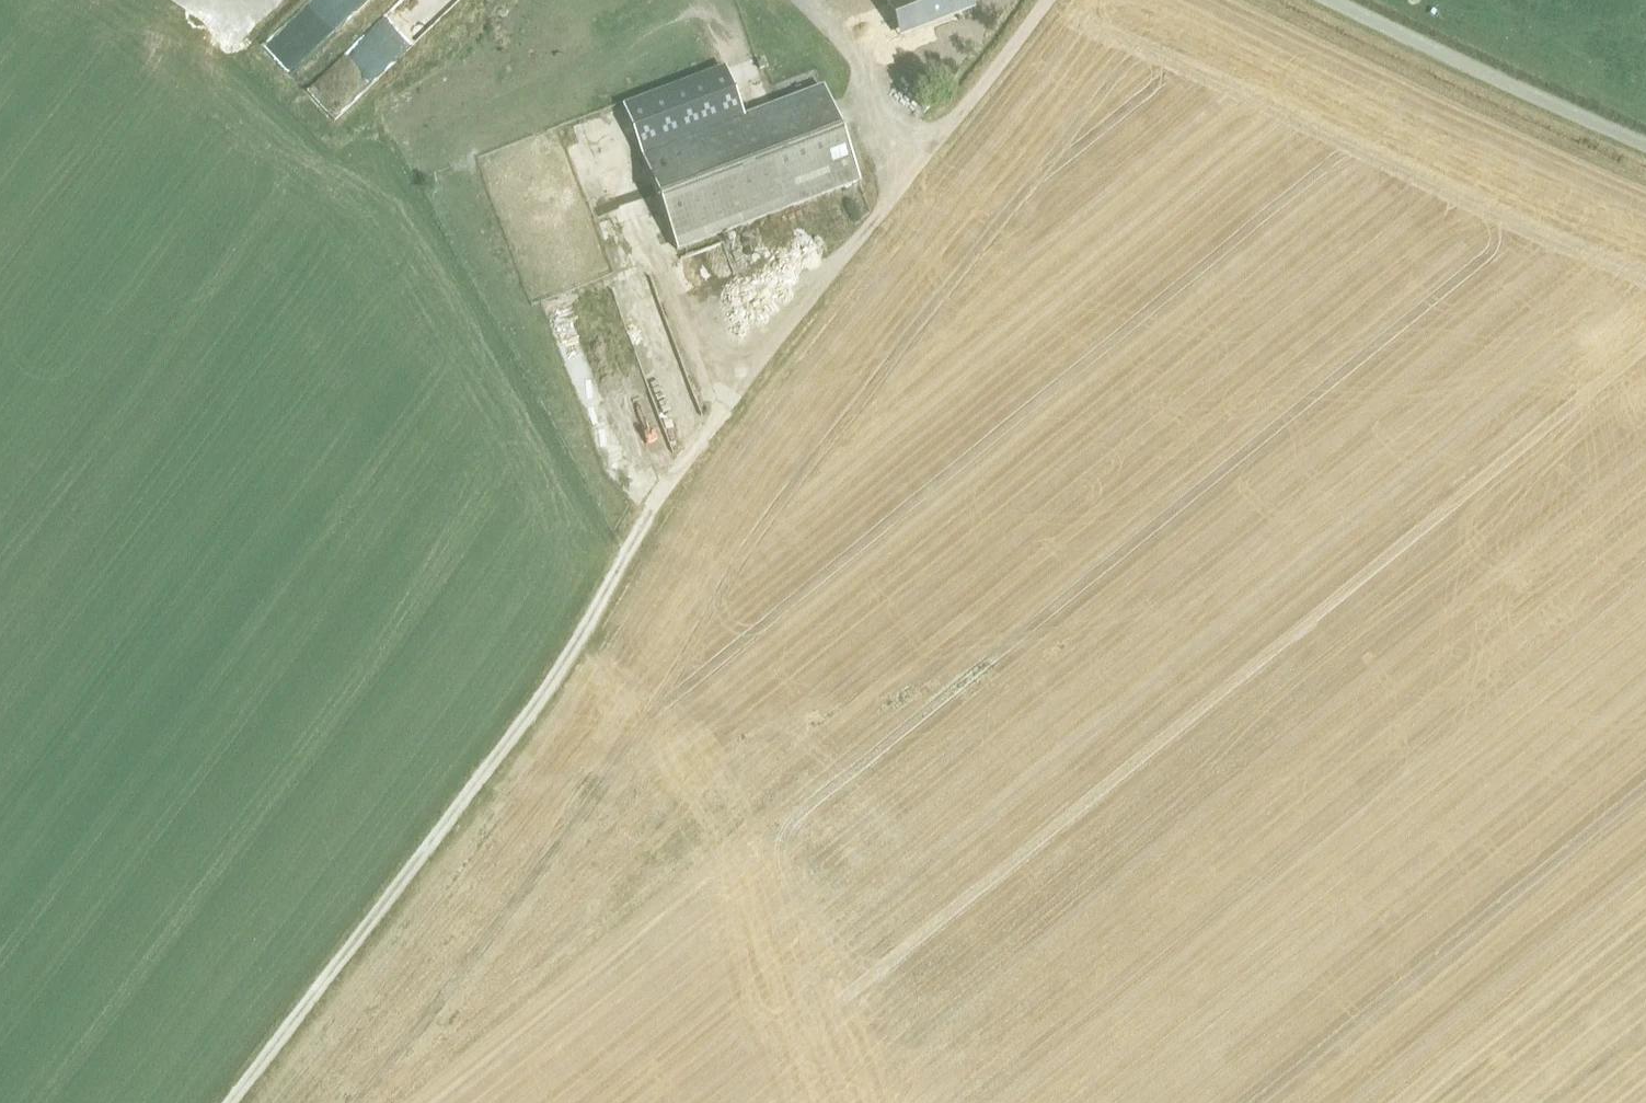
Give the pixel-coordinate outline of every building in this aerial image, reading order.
[(889,5),(902,36),(953,14),(948,0),(901,0),(889,5)] [(858,182),(824,90),(744,120),(724,68),(622,108),(641,159),(676,251),(858,182)] [(555,265),(572,291),(615,263),(598,237),(555,265)] [(718,302),(720,258),(669,255),(667,288),(675,288),(673,322),(700,323),(701,301),(718,302)] [(575,293),(573,319),(595,320),(596,294),(575,293)] [(603,385),(630,461),(656,452),(628,376),(603,385)]
